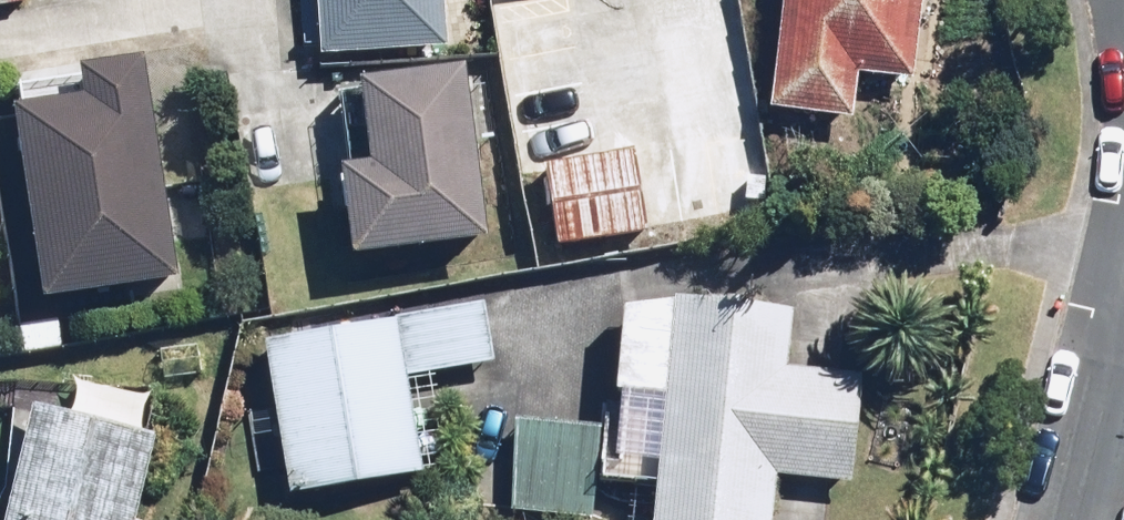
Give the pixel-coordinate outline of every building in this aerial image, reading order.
[(445,0),(320,0),(324,49),(449,39),(445,0)] [(779,105),(859,115),(865,71),(919,78),(929,0),(792,0),(779,105)] [(186,277),(152,56),(91,65),(95,90),(25,101),(56,298),(186,277)] [(478,62),(370,74),(379,160),(348,163),(358,255),(497,241),(478,62)] [(568,87),(513,96),(523,161),(578,153),(568,87)] [(642,152),(549,161),(556,239),(649,230),(642,152)] [(785,475),(862,481),(871,371),(794,365),(799,301),(684,292),(683,305),(629,301),(615,481),(669,485),(666,519),(781,519),(785,475)] [(497,366),(489,309),(271,338),(291,488),(432,470),(420,377),(497,366)] [(23,404),(1,519),(143,519),(160,430),(23,404)] [(606,422),(521,415),(514,510),(600,516),(606,422)]
